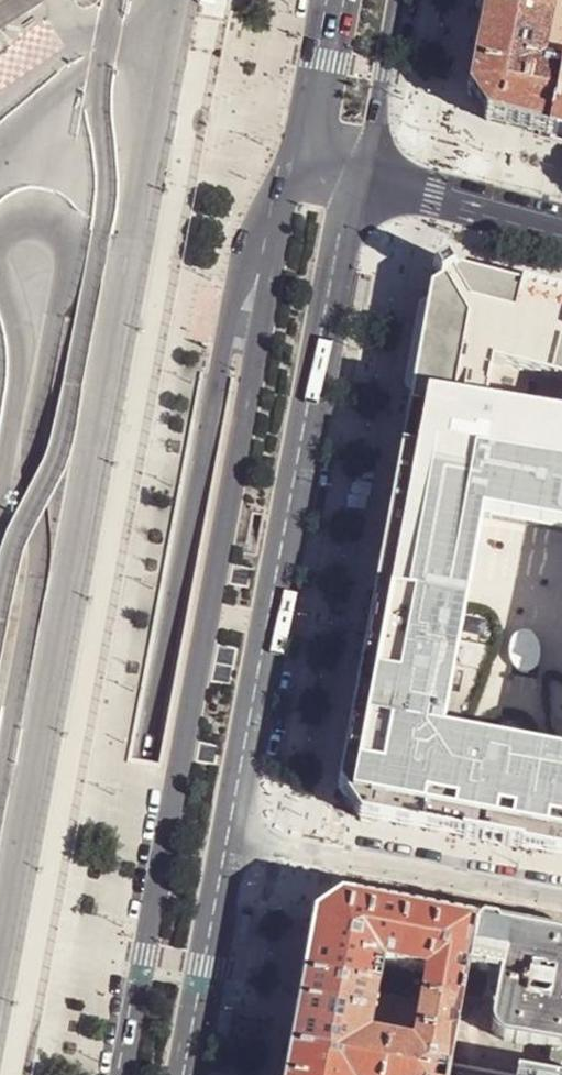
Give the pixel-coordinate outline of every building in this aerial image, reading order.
[(26,0),(0,0),(0,17),(26,0)] [(196,11),(226,16),(229,0),(198,0),(196,11)] [(483,13),(550,24),(554,0),(486,0),(483,13)] [(550,24),(541,69),(561,73),(561,0),(554,0),(550,24)] [(528,133),(550,138),(561,73),(541,69),(550,24),(483,13),(468,95),(487,123),(528,133)] [(561,73),(550,138),(561,142),(561,73)] [(550,160),(539,158),(536,169),(547,172),(550,160)] [(484,422),(496,365),(561,383),(561,299),(462,273),(457,275),(451,264),(433,273),(430,290),(433,291),(412,409),(484,422)] [(412,409),(341,790),(362,821),(561,859),(561,435),(484,422),(412,409)] [(314,919),(302,982),(378,996),(379,993),(384,966),(400,969),(411,913),(372,906),(342,900),(314,919)] [(411,913),(400,969),(427,974),(422,1001),(421,1004),(460,1012),(465,986),(454,984),(456,972),(467,974),(476,925),(438,918),(411,913)] [(498,929),(476,925),(467,974),(500,980),(492,1023),(494,1034),(500,1041),(509,1044),(552,1052),(547,1074),(561,1074),(561,941),(498,929)] [(384,966),(379,993),(395,995),(400,969),(384,966)] [(400,969),(395,995),(422,1001),(427,974),(400,969)] [(454,984),(465,986),(467,974),(456,972),(454,984)] [(289,1055),(396,1074),(435,1074),(436,1072),(449,1074),(450,1066),(460,1012),(421,1004),(413,1047),(370,1039),(378,996),(302,982),(291,1046),(289,1055)] [(289,1055),(285,1074),(396,1074),(289,1055)]
